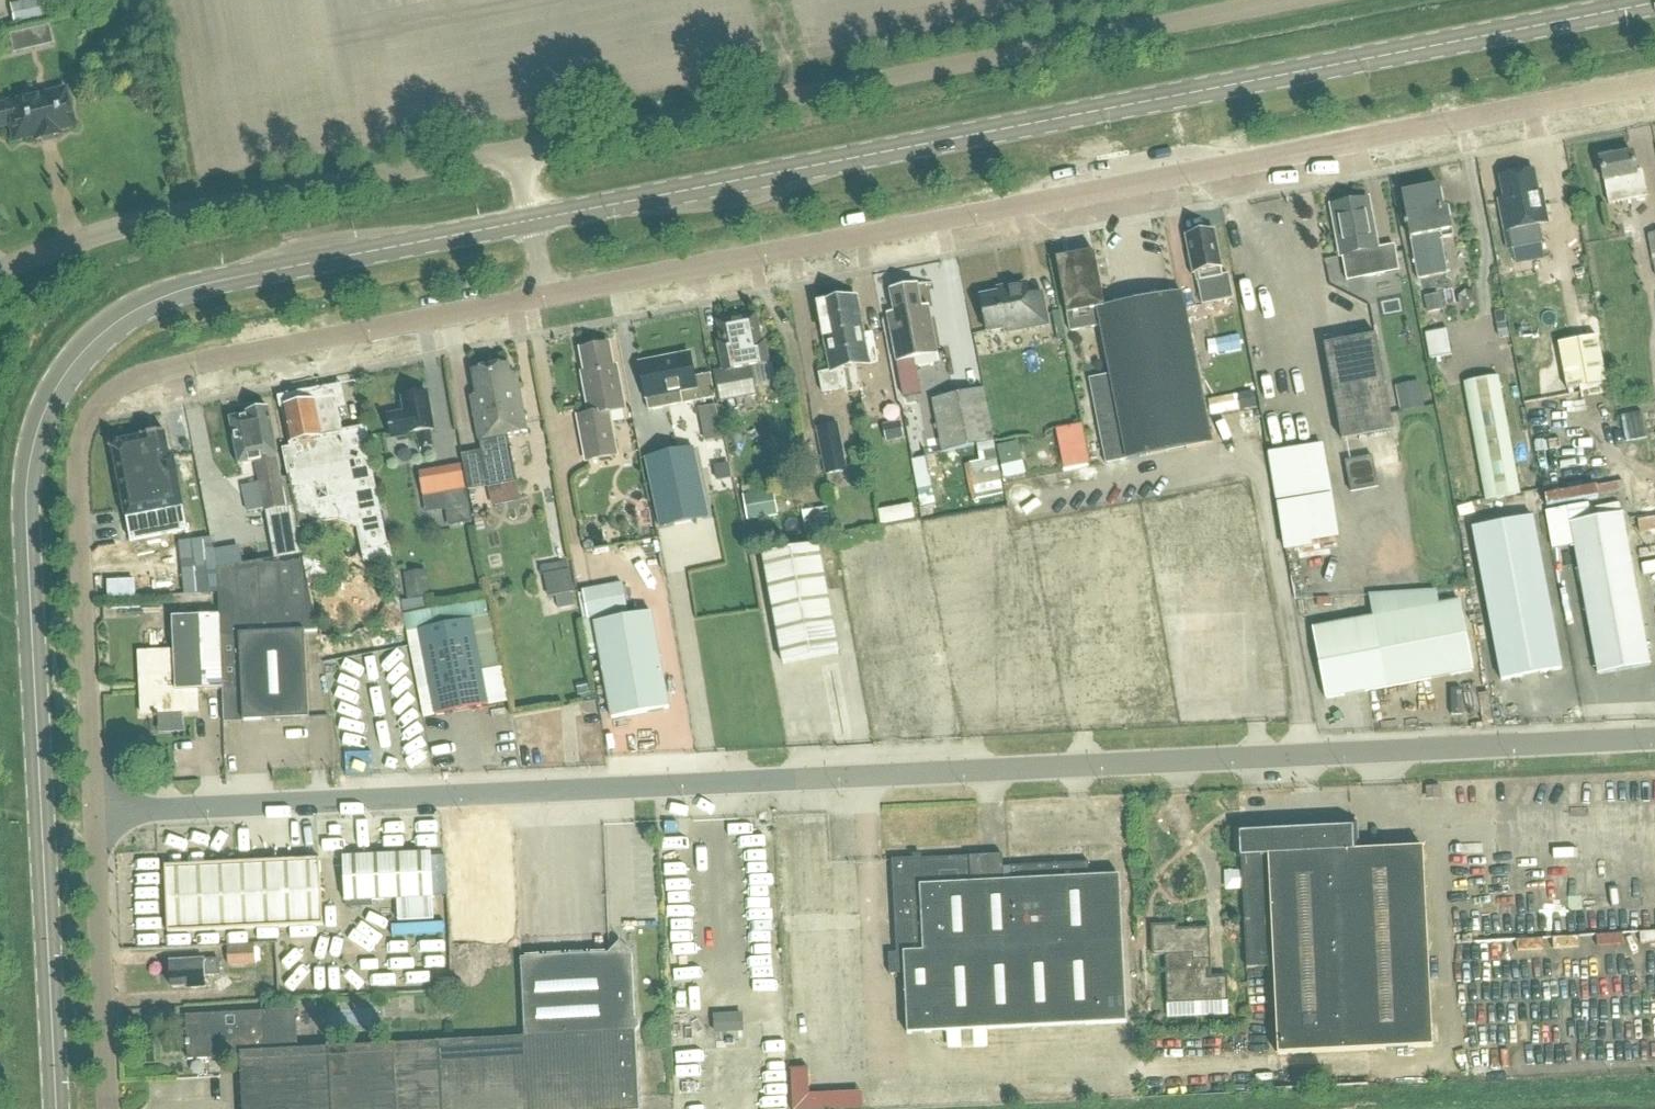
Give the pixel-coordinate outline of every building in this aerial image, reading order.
[(50,28),(43,0),(30,0),(10,4),(16,35),(50,28)] [(9,126),(13,142),(33,138),(34,142),(58,136),(57,132),(73,128),(64,92),(0,107),(0,129),(9,126)] [(1600,161),(1604,184),(1605,184),(1609,202),(1645,195),(1640,169),(1635,170),(1632,155),(1613,158),(1612,155),(1601,157),(1602,160),(1600,161)] [(1547,226),(1541,196),(1538,196),(1534,173),(1500,180),(1505,203),(1500,204),(1510,254),(1542,248),(1538,228),(1547,226)] [(1421,191),(1437,278),(1448,276),(1440,235),(1452,233),(1447,211),(1444,211),(1440,188),(1421,191)] [(1418,282),(1437,278),(1421,191),(1402,195),(1418,282)] [(1357,254),(1362,278),(1380,274),(1376,251),(1367,202),(1334,208),(1343,257),(1357,254)] [(1223,278),(1214,234),(1187,239),(1190,257),(1187,258),(1191,277),(1197,276),(1203,307),(1234,301),(1229,277),(1223,278)] [(1193,347),(1187,319),(1182,294),(1105,309),(1094,254),(1093,254),(1093,255),(1058,262),(1058,260),(1057,261),(1071,334),(1102,328),(1109,366),(1111,376),(1089,381),(1106,466),(1126,462),(1213,446),(1197,370),(1193,347)] [(1030,302),(1027,286),(1009,289),(1010,293),(981,299),(988,334),(1006,330),(1007,334),(1049,327),(1043,299),(1030,302)] [(922,309),(918,287),(891,292),(895,314),(888,316),(898,364),(915,360),(917,369),(940,364),(929,308),(922,309)] [(869,359),(871,368),(879,366),(873,336),(864,337),(857,300),(839,303),(849,356),(862,353),(863,360),(869,359)] [(856,370),(871,368),(869,359),(863,360),(862,353),(849,356),(839,303),(819,307),(832,374),(820,376),(823,396),(851,390),(852,395),(861,394),(856,370)] [(1053,313),(1058,341),(1066,340),(1061,312),(1053,313)] [(1505,312),(1495,314),(1499,339),(1509,337),(1505,312)] [(714,375),(719,401),(757,394),(752,369),(766,366),(762,345),(760,346),(755,318),(720,325),(724,345),(721,345),(726,373),(714,375)] [(1430,356),(1451,354),(1449,329),(1427,332),(1430,356)] [(1342,442),(1394,432),(1376,337),(1324,347),(1342,442)] [(1558,345),(1567,392),(1606,384),(1597,338),(1558,345)] [(613,369),(609,346),(581,351),(585,375),(582,375),(590,416),(578,418),(586,463),(617,457),(608,414),(625,411),(617,369),(613,369)] [(640,365),(649,412),(715,399),(710,376),(694,379),(690,355),(640,365)] [(517,390),(512,365),(473,373),(478,398),(472,399),(489,489),(518,484),(509,437),(528,434),(520,390),(517,390)] [(1484,501),(1520,495),(1498,378),(1463,384),(1484,501)] [(298,532),(299,532),(337,524),(358,531),(365,567),(391,563),(388,546),(387,546),(366,429),(344,434),(337,402),(340,401),(338,388),(278,399),(280,410),(283,409),(291,450),(282,452),(294,509),(298,532)] [(1422,390),(1400,394),(1403,412),(1425,408),(1422,390)] [(994,443),(983,391),(932,402),(942,454),(976,447),(980,463),(967,466),(975,503),(1003,497),(992,443),(994,443)] [(434,447),(431,433),(434,432),(428,395),(404,400),(407,415),(389,418),(393,439),(418,435),(421,450),(434,447)] [(254,402),(229,404),(230,415),(255,413),(254,402)] [(717,405),(699,408),(701,418),(719,414),(717,405)] [(918,410),(905,413),(923,509),(938,506),(932,478),(930,478),(918,410)] [(267,514),(286,510),(276,460),(278,459),(269,412),(248,416),(248,418),(231,421),(240,467),(257,464),(267,514)] [(1646,439),(1641,413),(1622,417),(1627,442),(1646,439)] [(1083,425),(1057,430),(1065,469),(1091,464),(1083,425)] [(825,476),(842,473),(833,426),(816,429),(825,476)] [(884,429),(887,443),(904,440),(902,426),(884,429)] [(131,542),(189,531),(175,458),(171,459),(166,434),(142,439),(142,440),(120,444),(116,441),(111,449),(114,451),(131,542)] [(1286,548),(1343,540),(1328,443),(1271,452),(1286,548)] [(660,531),(709,520),(693,449),(645,460),(660,531)] [(1375,455),(1348,461),(1354,492),(1382,487),(1375,455)] [(1024,462),(1002,466),(1004,478),(1026,474),(1024,462)] [(1551,506),(1603,496),(1601,485),(1549,495),(1551,506)] [(466,491),(444,494),(449,526),(471,522),(466,491)] [(777,491),(745,495),(748,520),(780,516),(777,491)] [(913,503),(879,510),(882,523),(916,517),(913,503)] [(1589,521),(1586,505),(1546,513),(1552,549),(1574,545),(1598,676),(1650,666),(1622,515),(1589,521)] [(808,529),(831,523),(827,506),(804,512),(808,529)] [(303,557),(299,532),(298,532),(294,509),(286,510),(267,514),(276,561),(299,558),(303,557)] [(1501,682),(1562,670),(1533,518),(1472,529),(1501,682)] [(186,595),(216,592),(211,540),(181,545),(186,595)] [(784,666),(839,656),(819,547),(763,557),(784,666)] [(314,634),(299,558),(276,561),(218,570),(220,618),(223,692),(222,692),(224,725),(309,721),(305,634),(314,634)] [(426,574),(405,577),(408,599),(430,596),(426,574)] [(135,583),(109,584),(110,600),(136,599),(135,583)] [(587,621),(626,614),(621,585),(582,592),(587,621)] [(1434,608),(1431,593),(1368,596),(1373,619),(1312,631),(1325,700),(1473,672),(1460,603),(1434,608)] [(612,720),(669,710),(652,614),(595,624),(612,720)] [(198,693),(222,692),(223,692),(220,618),(173,620),(174,654),(140,655),(143,716),(199,714),(198,693)] [(436,717),(488,707),(471,621),(419,631),(436,717)] [(587,683),(576,685),(578,695),(590,692),(587,683)] [(1273,969),(1278,1058),(1434,1049),(1424,850),(1359,853),(1357,826),(1236,832),(1237,860),(1242,859),(1248,971),(1273,969)] [(457,941),(511,939),(506,850),(453,853),(457,941)] [(434,920),(433,899),(431,855),(343,860),(345,904),(396,901),(397,922),(434,920)] [(898,955),(889,955),(890,976),(905,975),(908,1036),(1127,1025),(1120,878),(1091,879),(1090,865),(1010,869),(1010,883),(1004,883),(1003,857),(970,859),(915,862),(915,860),(893,861),(898,946),(898,955)] [(168,935),(323,928),(320,861),(165,868),(168,935)] [(1177,933),(1177,928),(1153,929),(1154,958),(1166,958),(1167,1006),(1227,1004),(1226,980),(1210,981),(1208,932),(1177,933)] [(240,1056),(243,1108),(640,1108),(636,1035),(640,1030),(640,1024),(636,1020),(633,954),(620,943),(608,955),(521,959),(525,1040),(298,1052),(240,1055),(240,1056)] [(257,964),(257,945),(228,945),(228,964),(257,964)] [(204,963),(171,965),(172,990),(190,989),(190,991),(206,990),(205,978),(204,963)] [(240,1055),(298,1052),(296,1013),(186,1018),(187,1042),(185,1042),(186,1048),(187,1048),(188,1062),(207,1061),(207,1057),(240,1056),(240,1055)] [(716,1034),(744,1033),(743,1018),(715,1019),(716,1034)] [(812,1093),(811,1068),(792,1069),(794,1108),(887,1108),(984,1105),(983,1086),(812,1093)]
